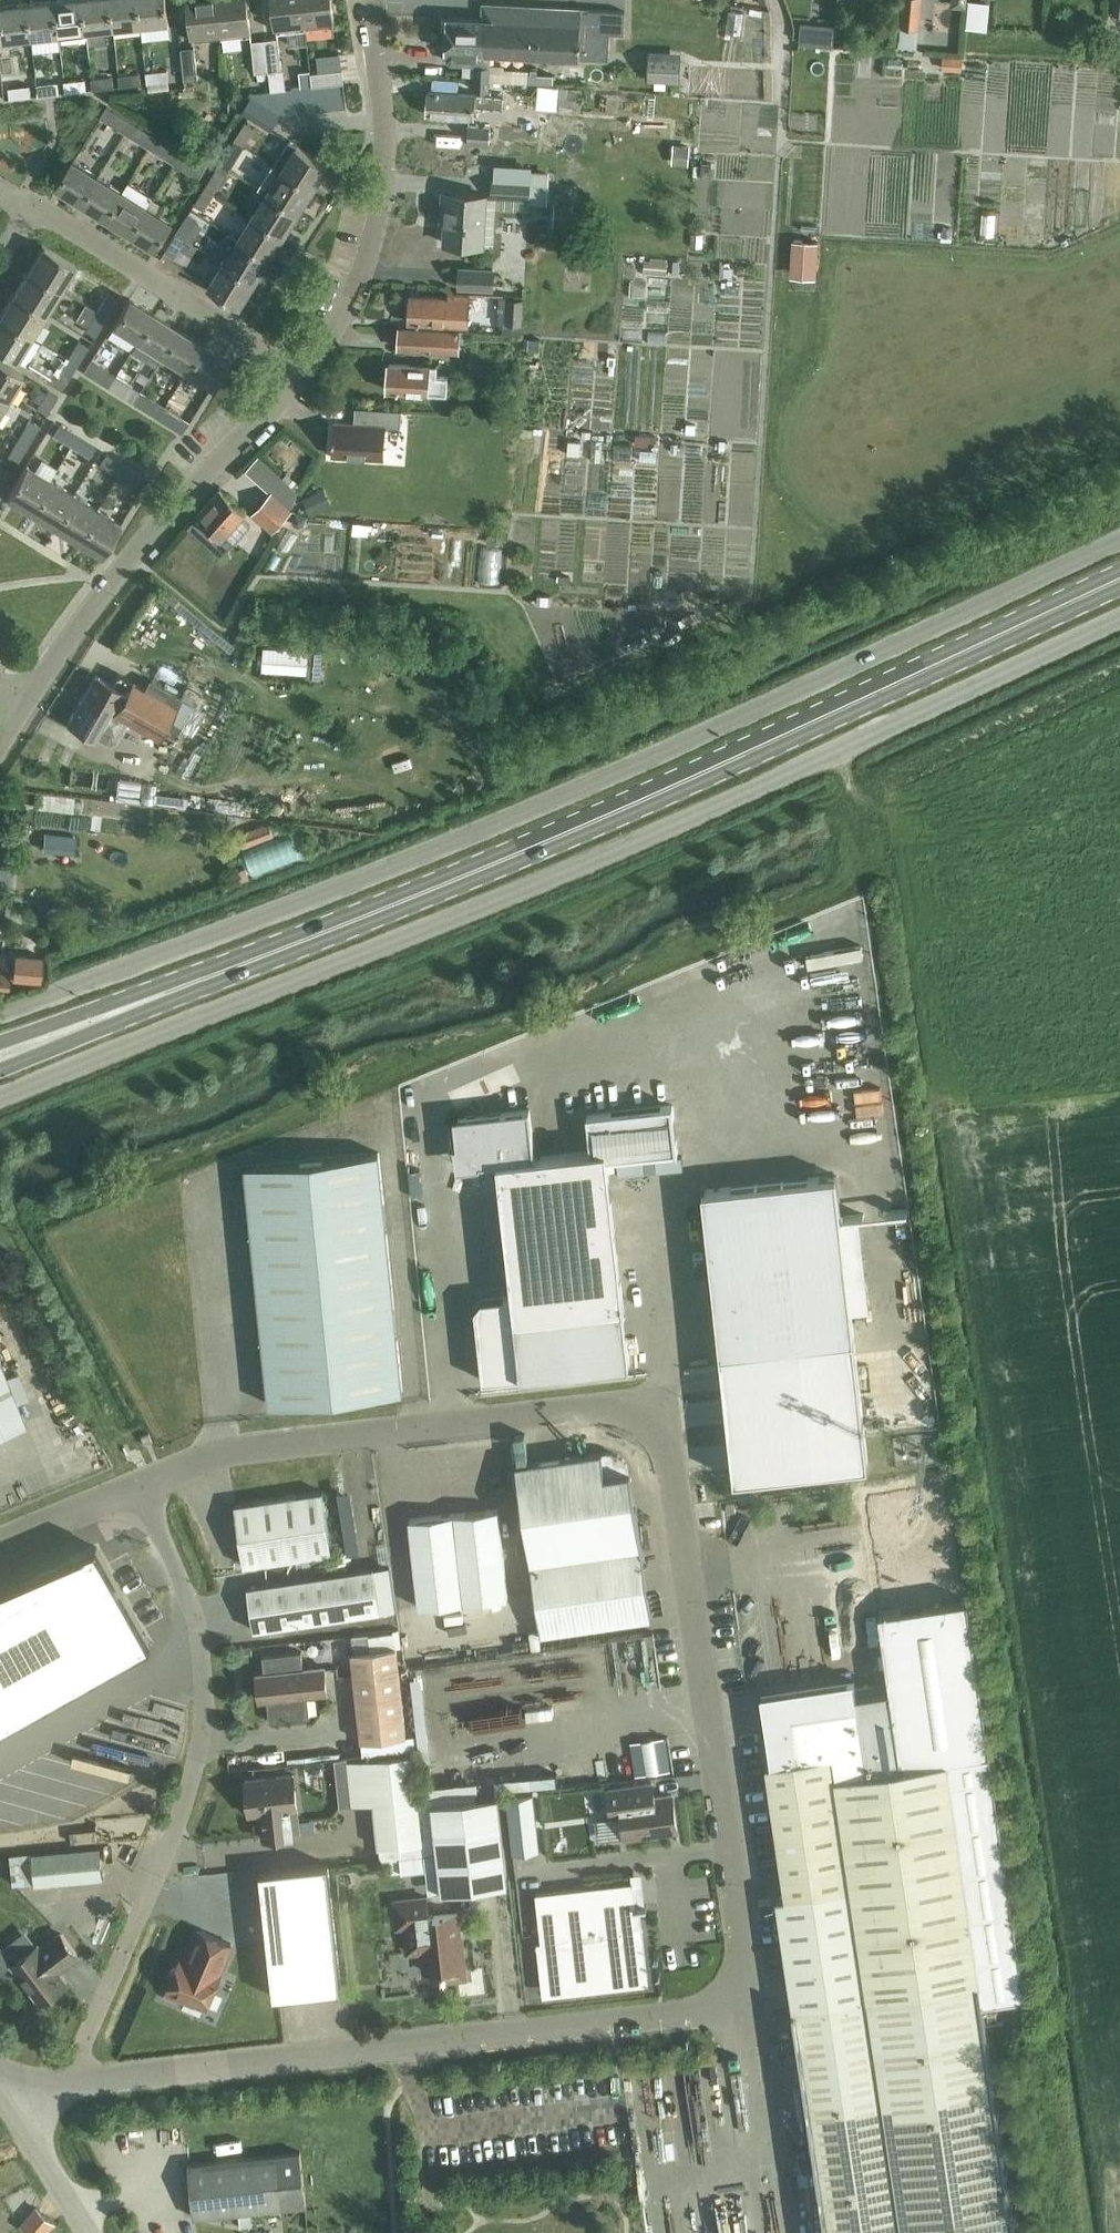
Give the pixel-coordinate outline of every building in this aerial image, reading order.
[(27,2),(31,36),(33,52),(60,49),(58,33),(54,0),(45,0),(27,2)] [(85,30),(82,0),(54,0),(58,33),(85,30)] [(112,27),(110,0),(82,0),(85,30),(112,27)] [(140,24),(137,0),(110,0),(112,27),(140,24)] [(140,24),(168,21),(166,0),(137,0),(140,24)] [(222,36),(218,0),(189,0),(193,39),(222,36)] [(222,36),(250,33),(247,0),(218,0),(222,36)] [(306,27),(303,0),(273,0),(276,30),(306,27)] [(306,27),(334,24),(331,0),(303,0),(306,27)] [(909,14),(928,14),(928,0),(909,0),(909,14)] [(971,18),(996,18),(996,0),(971,0),(971,18)] [(31,36),(27,2),(0,5),(0,13),(3,39),(31,36)] [(482,18),(480,52),(490,52),(608,58),(610,32),(624,33),(625,11),(611,10),(611,9),(587,8),(587,10),(581,10),(581,8),(483,3),(482,18)] [(480,52),(482,18),(447,17),(446,50),(448,50),(448,59),(450,62),(489,64),(490,52),(480,52)] [(265,38),(268,70),(281,69),(277,36),(265,38)] [(255,72),(268,70),(265,38),(251,39),(255,72)] [(181,46),(184,79),(197,77),(194,45),(181,46)] [(151,66),(171,66),(171,56),(151,57),(151,66)] [(143,58),(122,60),(123,71),(145,68),(143,58)] [(648,60),(647,80),(679,82),(680,61),(648,60)] [(98,62),(98,73),(118,73),(117,62),(98,62)] [(491,80),(540,83),(541,69),(528,68),(528,67),(502,65),(502,72),(491,71),(491,80)] [(44,81),(64,78),(62,66),(42,69),(44,81)] [(146,71),(147,84),(168,81),(167,68),(146,71)] [(327,85),(343,83),(342,69),(311,72),(312,86),(327,85)] [(473,88),(487,89),(488,71),(474,70),(473,88)] [(119,75),(120,87),(141,84),(140,73),(119,75)] [(91,78),(92,89),(114,87),(112,76),(91,78)] [(64,81),(65,92),(86,90),(85,79),(64,81)] [(37,84),(38,95),(59,93),(58,82),(37,84)] [(503,96),(511,96),(512,83),(492,82),(491,95),(428,90),(426,113),(473,116),(474,106),(502,108),(503,96)] [(327,85),(329,108),(346,107),(343,83),(327,85)] [(539,107),(553,108),(555,86),(515,83),(515,92),(541,94),(539,107)] [(8,87),(10,98),(31,96),(30,85),(8,87)] [(313,110),(329,108),(327,85),(312,86),(311,86),(313,110)] [(297,112),(313,110),(311,86),(294,88),(297,112)] [(557,109),(581,111),(583,89),(559,87),(557,109)] [(280,113),(297,112),(294,88),(278,89),(280,113)] [(271,128),(280,113),(278,89),(253,92),(242,109),(271,128)] [(124,132),(131,121),(107,106),(101,117),(124,132)] [(148,147),(155,136),(131,121),(124,132),(148,147)] [(235,139),(244,145),(254,128),(245,123),(235,139)] [(467,143),(489,144),(490,126),(468,125),(467,143)] [(172,162),(179,151),(155,136),(148,147),(172,162)] [(233,163),(244,145),(235,139),(223,157),(233,163)] [(289,140),(274,164),(282,169),(313,188),(314,188),(329,164),(297,144),(297,145),(289,140)] [(179,151),(172,162),(199,179),(206,168),(179,151)] [(82,202),(98,176),(73,160),(57,186),(82,202)] [(274,164),(260,187),(267,192),(299,212),(299,211),(313,188),(282,169),(274,164)] [(206,185),(215,191),(226,174),(216,168),(206,185)] [(106,217),(122,192),(98,176),(82,202),(106,217)] [(492,196),(527,197),(528,181),(492,180),(492,196)] [(122,192),(106,217),(130,232),(146,207),(152,197),(128,182),(122,192)] [(204,210),(215,191),(206,185),(195,204),(204,210)] [(284,235),(299,212),(267,192),(253,215),(284,235)] [(444,242),(482,244),(484,195),(452,193),(450,221),(445,220),(444,242)] [(999,223),(1000,198),(986,197),(984,222),(999,223)] [(146,207),(130,232),(155,248),(171,223),(146,207)] [(270,258),(284,235),(253,215),(238,238),(270,258)] [(177,232),(186,238),(197,221),(188,216),(177,232)] [(175,256),(186,238),(177,232),(166,250),(175,256)] [(229,232),(214,255),(224,261),(255,281),(270,258),(238,238),(229,232)] [(817,241),(791,241),(789,279),(814,279),(817,241)] [(27,269),(59,289),(73,265),(41,245),(27,269)] [(674,264),(675,255),(651,252),(650,261),(674,264)] [(240,305),(255,281),(224,261),(208,285),(240,305)] [(460,267),(459,287),(494,289),(495,268),(460,267)] [(44,312),(59,289),(27,269),(12,292),(44,312)] [(44,312),(12,292),(0,312),(0,316),(30,335),(44,312)] [(449,321),(469,322),(471,293),(450,292),(450,297),(409,295),(408,322),(448,324),(449,321)] [(84,305),(105,318),(116,300),(107,294),(96,311),(85,304),(84,305)] [(147,321),(152,313),(128,298),(111,325),(136,340),(147,321)] [(510,333),(522,333),(523,324),(522,324),(523,299),(503,298),(502,322),(510,323),(510,333)] [(95,336),(105,318),(84,305),(76,319),(87,326),(85,330),(95,336)] [(160,355),(177,328),(152,313),(147,321),(136,340),(160,355)] [(30,335),(0,316),(0,350),(15,359),(30,335)] [(399,348),(459,351),(460,331),(400,327),(399,348)] [(185,370),(201,343),(177,328),(160,355),(185,370)] [(67,358),(77,364),(88,346),(78,340),(67,358)] [(201,343),(185,370),(210,385),(227,358),(201,343)] [(77,364),(67,358),(65,361),(59,358),(55,365),(60,369),(57,374),(53,371),(32,357),(26,367),(27,368),(62,388),(65,382),(66,383),(77,364)] [(107,387),(114,376),(91,361),(84,373),(107,387)] [(7,400),(22,376),(0,362),(0,395),(7,400)] [(426,391),(446,392),(447,377),(436,376),(437,366),(389,363),(387,390),(411,391),(414,396),(422,396),(426,391)] [(132,402),(139,391),(114,376),(107,387),(132,402)] [(36,408),(46,414),(57,396),(47,390),(36,408)] [(156,417),(163,406),(139,391),(132,402),(156,417)] [(55,403),(47,413),(86,443),(94,433),(55,403)] [(163,406),(156,417),(182,433),(189,422),(163,406)] [(384,425),(400,426),(401,410),(359,407),(358,423),(334,421),(332,455),(382,458),(384,425)] [(18,438),(28,444),(39,426),(29,420),(18,438)] [(70,446),(76,437),(58,426),(52,435),(70,446)] [(76,437),(70,446),(88,457),(93,447),(76,437)] [(17,462),(28,444),(18,438),(7,456),(17,462)] [(117,474),(122,465),(105,455),(100,463),(117,474)] [(30,512),(50,480),(25,465),(6,497),(30,512)] [(122,465),(117,474),(136,486),(141,477),(122,465)] [(0,490),(11,473),(1,467),(0,468),(0,490)] [(54,526),(73,494),(50,480),(30,512),(54,526)] [(252,513),(272,532),(292,510),(288,506),(294,500),(278,485),(252,513)] [(216,491),(195,514),(210,528),(205,533),(225,551),(234,541),(249,524),(241,517),(246,512),(219,488),(216,491)] [(77,540),(96,508),(73,494),(54,526),(77,540)] [(96,508),(77,540),(101,555),(121,523),(96,508)] [(150,679),(145,688),(131,680),(131,679),(117,671),(111,683),(95,674),(67,723),(93,737),(108,709),(159,738),(182,697),(169,690),(173,680),(157,673),(154,681),(150,679)] [(183,785),(163,783),(164,771),(126,768),(125,792),(182,796),(183,785)] [(45,783),(44,800),(84,802),(84,785),(45,783)] [(273,836),(267,822),(239,834),(244,847),(273,836)] [(291,832),(259,843),(265,859),(297,848),(291,832)] [(52,850),(54,836),(44,835),(43,849),(52,850)] [(58,927),(59,907),(37,905),(36,926),(58,927)] [(11,979),(40,982),(42,956),(14,954),(11,979)] [(8,989),(9,977),(0,976),(0,988),(8,989)] [(828,1062),(830,1075),(864,1070),(862,1056),(828,1062)] [(529,1109),(453,1117),(457,1145),(459,1145),(461,1157),(467,1162),(479,1160),(480,1163),(497,1161),(499,1183),(512,1295),(481,1298),(475,1307),(483,1379),(521,1374),(630,1362),(624,1309),(607,1159),(677,1151),(672,1105),(587,1115),(591,1150),(535,1157),(529,1109)] [(876,1119),(856,1119),(856,1111),(837,1111),(838,1151),(877,1151),(876,1119)] [(379,1153),(246,1166),(270,1405),(402,1390),(379,1153)] [(836,1175),(702,1189),(734,1479),(868,1464),(836,1175)] [(25,1422),(0,1363),(0,1432),(25,1422)] [(607,1454),(603,1454),(602,1451),(516,1462),(541,1633),(651,1617),(629,1470),(626,1472),(621,1465),(614,1459),(611,1456),(607,1454)] [(736,1644),(737,1651),(739,1658),(747,1661),(753,1661),(757,1660),(772,1762),(766,1762),(785,1895),(775,1896),(825,2232),(1016,2232),(982,2002),(1032,1998),(981,1699),(943,1480),(859,1491),(870,1565),(746,1583),(745,1589),(744,1592),(745,1597),(752,1635),(737,1637),(736,1644)] [(234,1503),(244,1565),(331,1552),(322,1490),(234,1503)] [(409,1518),(419,1607),(508,1596),(498,1508),(409,1518)] [(150,1642),(96,1546),(71,1560),(0,1600),(0,1726),(150,1642)] [(374,1568),(248,1585),(254,1629),(381,1612),(374,1568)] [(531,1633),(529,1648),(546,1650),(548,1635),(531,1633)] [(352,1652),(361,1740),(406,1735),(396,1647),(352,1652)] [(324,1666),(303,1668),(301,1651),(262,1655),(264,1672),(257,1673),(259,1690),(266,1689),(269,1721),(306,1717),(303,1694),(327,1692),(324,1666)] [(663,1724),(653,1726),(659,1758),(669,1756),(663,1724)] [(369,1758),(347,1760),(352,1804),(374,1802),(379,1846),(379,1853),(380,1860),(437,1853),(431,1802),(419,1804),(413,1753),(369,1758)] [(263,1837),(293,1834),(290,1809),(297,1808),(293,1773),(245,1779),(249,1814),(260,1812),(263,1837)] [(672,1794),(654,1796),(652,1781),(607,1787),(611,1816),(622,1815),(625,1837),(677,1829),(672,1794)] [(506,1796),(513,1851),(540,1848),(533,1792),(506,1796)] [(498,1794),(431,1802),(437,1853),(441,1891),(508,1883),(498,1794)] [(31,1854),(34,1885),(102,1878),(99,1847),(31,1854)] [(273,1996),(341,1988),(327,1863),(259,1870),(273,1996)] [(257,1865),(225,1869),(226,1881),(259,1877),(257,1865)] [(646,1904),(636,1905),(633,1881),(536,1892),(547,1989),(644,1978),(636,1907),(647,1906),(646,1904)] [(457,1912),(429,1915),(426,1896),(394,1900),(397,1926),(405,1925),(408,1951),(423,1950),(425,1971),(442,1969),(443,1974),(445,1974),(446,1979),(466,1977),(462,1944),(460,1944),(457,1912)] [(220,1974),(218,1973),(231,1943),(205,1931),(192,1962),(181,1957),(165,1993),(182,2001),(184,1996),(207,2006),(220,1974)] [(56,1971),(77,1955),(61,1934),(40,1951),(36,1946),(13,1963),(42,2002),(66,1984),(56,1971)] [(673,2070),(704,2068),(703,2057),(672,2060),(672,2062),(643,2065),(644,2085),(675,2082),(673,2070)] [(240,2225),(254,2223),(253,2210),(306,2204),(300,2151),(188,2163),(194,2216),(239,2211),(240,2225)] [(30,2232),(48,2232),(55,2224),(37,2209),(23,2227),(30,2232)]
